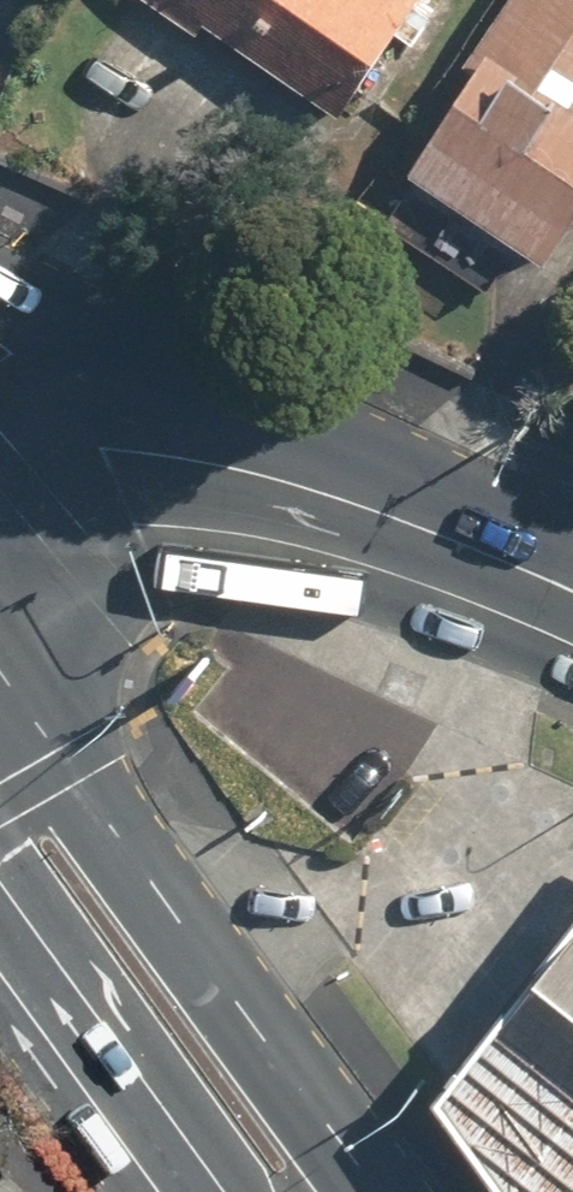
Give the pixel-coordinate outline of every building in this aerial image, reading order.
[(194,40),(203,27),(332,112),(407,0),(132,0),(194,40)] [(402,174),(542,260),(572,210),(572,0),(508,0),(402,174)] [(434,1099),(497,1191),(568,1191),(572,1185),(572,919),(434,1099)]
